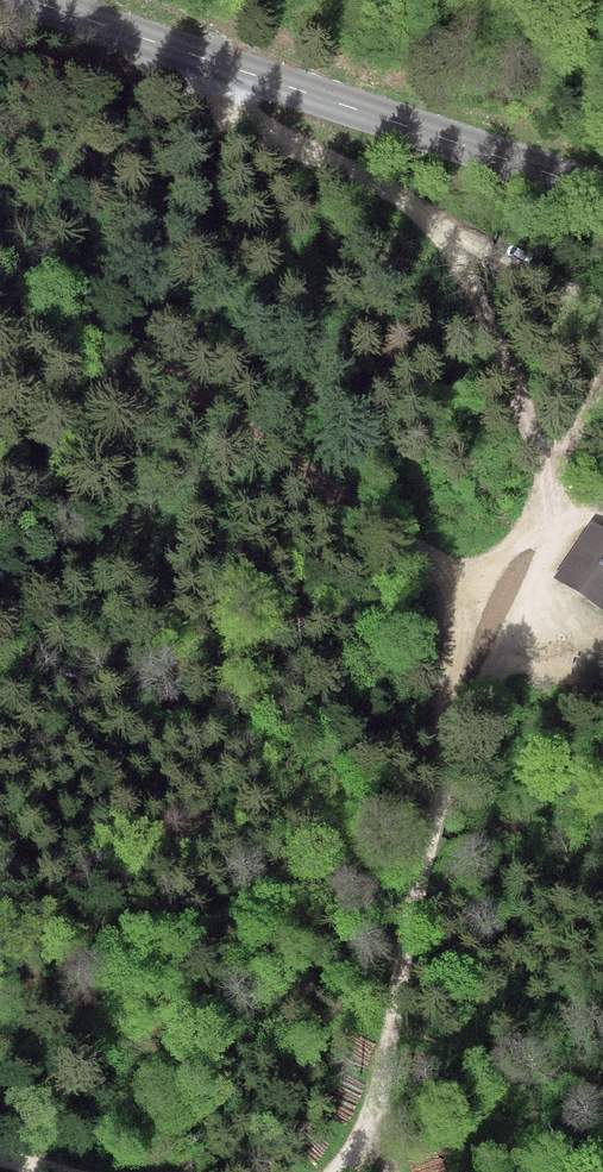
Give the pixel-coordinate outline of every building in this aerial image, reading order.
[(592,526),(556,578),(602,610),(602,533),(592,526)]
